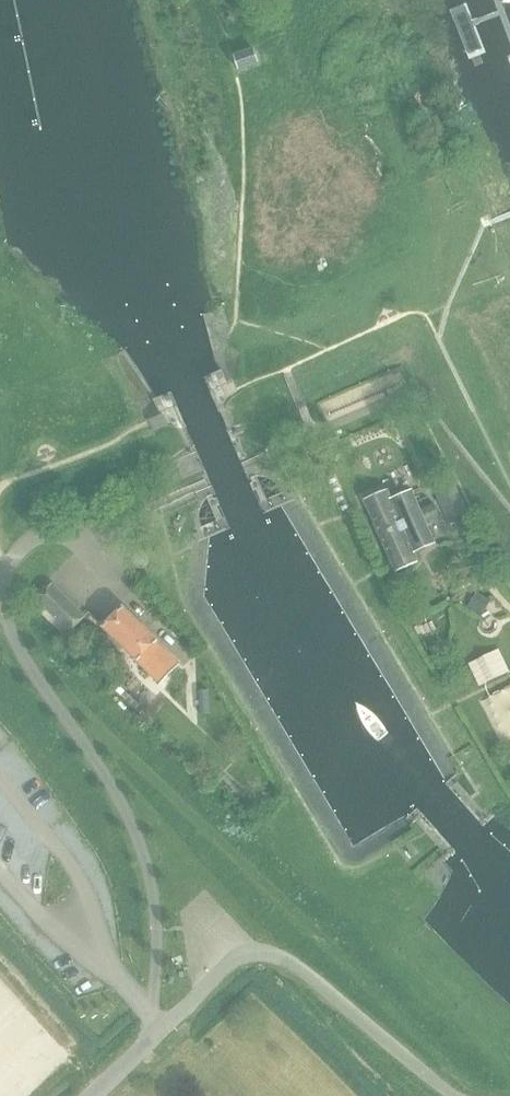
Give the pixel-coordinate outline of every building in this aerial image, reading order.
[(239,70),(259,63),(254,50),(235,57),(239,70)] [(451,526),(469,518),(454,483),(436,492),(451,526)] [(365,500),(381,536),(437,512),(434,505),(421,511),(413,491),(392,500),(388,490),(365,500)] [(435,543),(426,522),(439,517),(437,512),(381,536),(397,572),(420,562),(415,552),(435,543)] [(70,633),(86,617),(52,584),(37,599),(70,633)] [(477,592),(469,607),(480,613),(488,599),(477,592)] [(509,624),(509,604),(498,607),(503,626),(509,624)] [(160,685),(181,665),(123,608),(103,628),(160,685)] [(163,719),(172,713),(159,695),(150,701),(163,719)]
